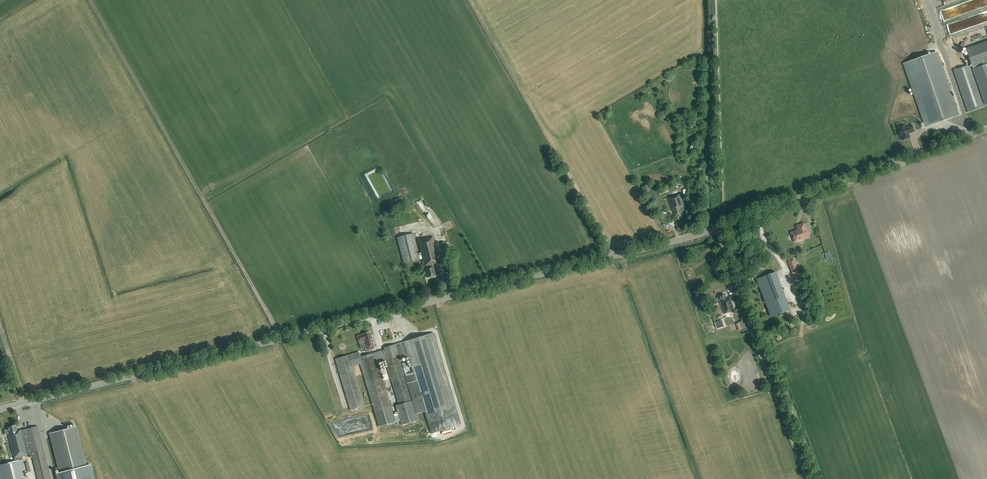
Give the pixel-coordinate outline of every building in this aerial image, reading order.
[(938,7),(939,11),(956,5),(954,1),(938,7)] [(966,48),(973,68),(986,63),(986,41),(966,48)] [(937,52),(904,64),(925,126),(958,115),(937,52)] [(968,112),(983,106),(975,82),(969,65),(954,70),(968,112)] [(981,90),(986,104),(986,76),(985,77),(982,69),(973,73),(978,87),(980,86),(984,85),(985,89),(981,90)] [(905,125),(898,128),(902,140),(910,138),(908,133),(914,131),(912,125),(906,128),(905,125)] [(642,188),(651,203),(656,200),(647,185),(642,188)] [(682,213),(680,208),(683,207),(680,194),(668,198),(671,209),(673,208),(675,215),(682,213)] [(651,203),(656,212),(662,209),(657,200),(651,203)] [(806,232),(804,229),(805,228),(803,223),(797,226),(799,230),(798,231),(797,231),(792,233),(794,241),(796,241),(799,240),(800,239),(803,238),(805,238),(807,237),(808,235),(807,233),(806,232)] [(419,256),(413,233),(397,237),(404,264),(423,259),(425,266),(426,266),(426,269),(425,269),(427,278),(435,276),(432,264),(439,263),(432,237),(418,240),(422,255),(419,256)] [(793,273),(798,271),(793,259),(788,261),(793,273)] [(771,317),(790,310),(776,272),(757,279),(771,317)] [(726,299),(724,294),(717,296),(724,314),(734,310),(730,297),(726,299)] [(715,322),(717,328),(725,326),(723,319),(715,322)] [(739,330),(747,328),(745,320),(736,323),(739,330)] [(370,332),(363,334),(363,335),(357,337),(358,342),(363,341),(366,350),(375,348),(372,338),(371,338),(370,332)] [(461,425),(433,333),(383,348),(384,350),(374,353),(377,363),(385,360),(399,356),(399,359),(408,357),(412,373),(404,375),(407,384),(415,381),(424,410),(415,412),(416,414),(424,412),(431,434),(461,425)] [(393,414),(377,363),(374,353),(350,360),(352,367),(360,364),(379,427),(386,425),(395,422),(393,414)] [(352,367),(350,360),(349,355),(335,359),(351,410),(364,406),(352,367)] [(399,359),(399,356),(385,360),(399,405),(412,401),(407,384),(404,375),(399,359)] [(401,425),(418,420),(416,414),(415,412),(413,405),(412,401),(399,405),(395,406),(397,412),(400,422),(401,425)] [(395,422),(386,425),(386,426),(396,423),(397,425),(399,424),(398,422),(400,422),(397,412),(394,413),(394,414),(393,414),(395,422)] [(7,428),(7,429),(4,430),(5,435),(8,434),(15,461),(0,465),(0,478),(25,478),(20,460),(22,460),(21,456),(28,455),(28,456),(32,455),(38,478),(51,478),(38,426),(18,431),(16,426),(7,428)] [(76,427),(50,433),(59,473),(56,473),(58,478),(94,478),(90,465),(85,466),(76,427)]
